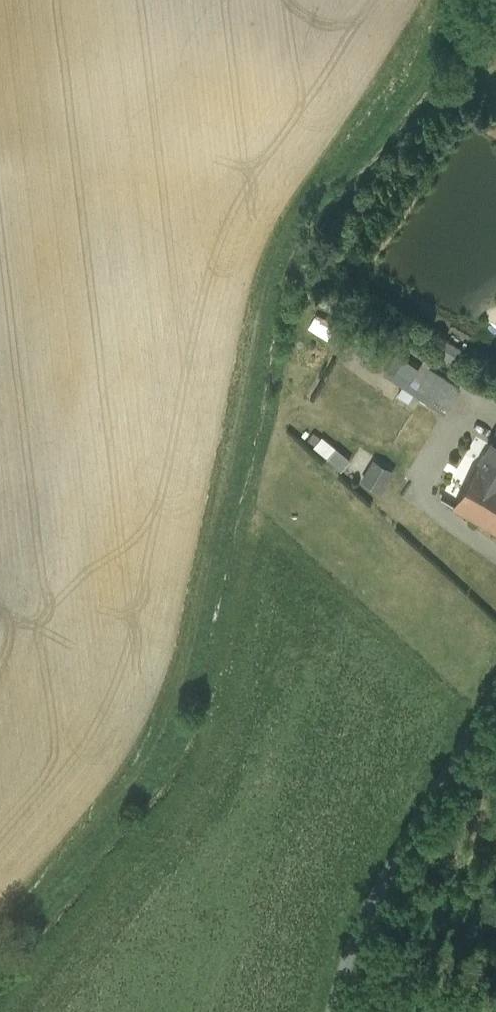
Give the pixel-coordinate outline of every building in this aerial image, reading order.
[(332,339),(340,325),(319,314),(312,328),(332,339)] [(454,385),(400,355),(381,388),(436,418),(454,385)] [(326,436),(317,448),(346,471),(356,459),(326,436)] [(377,459),(365,482),(388,494),(400,470),(377,459)] [(461,508),(484,522),(495,502),(495,474),(486,467),(461,508)] [(484,522),(495,529),(495,502),(484,522)]
